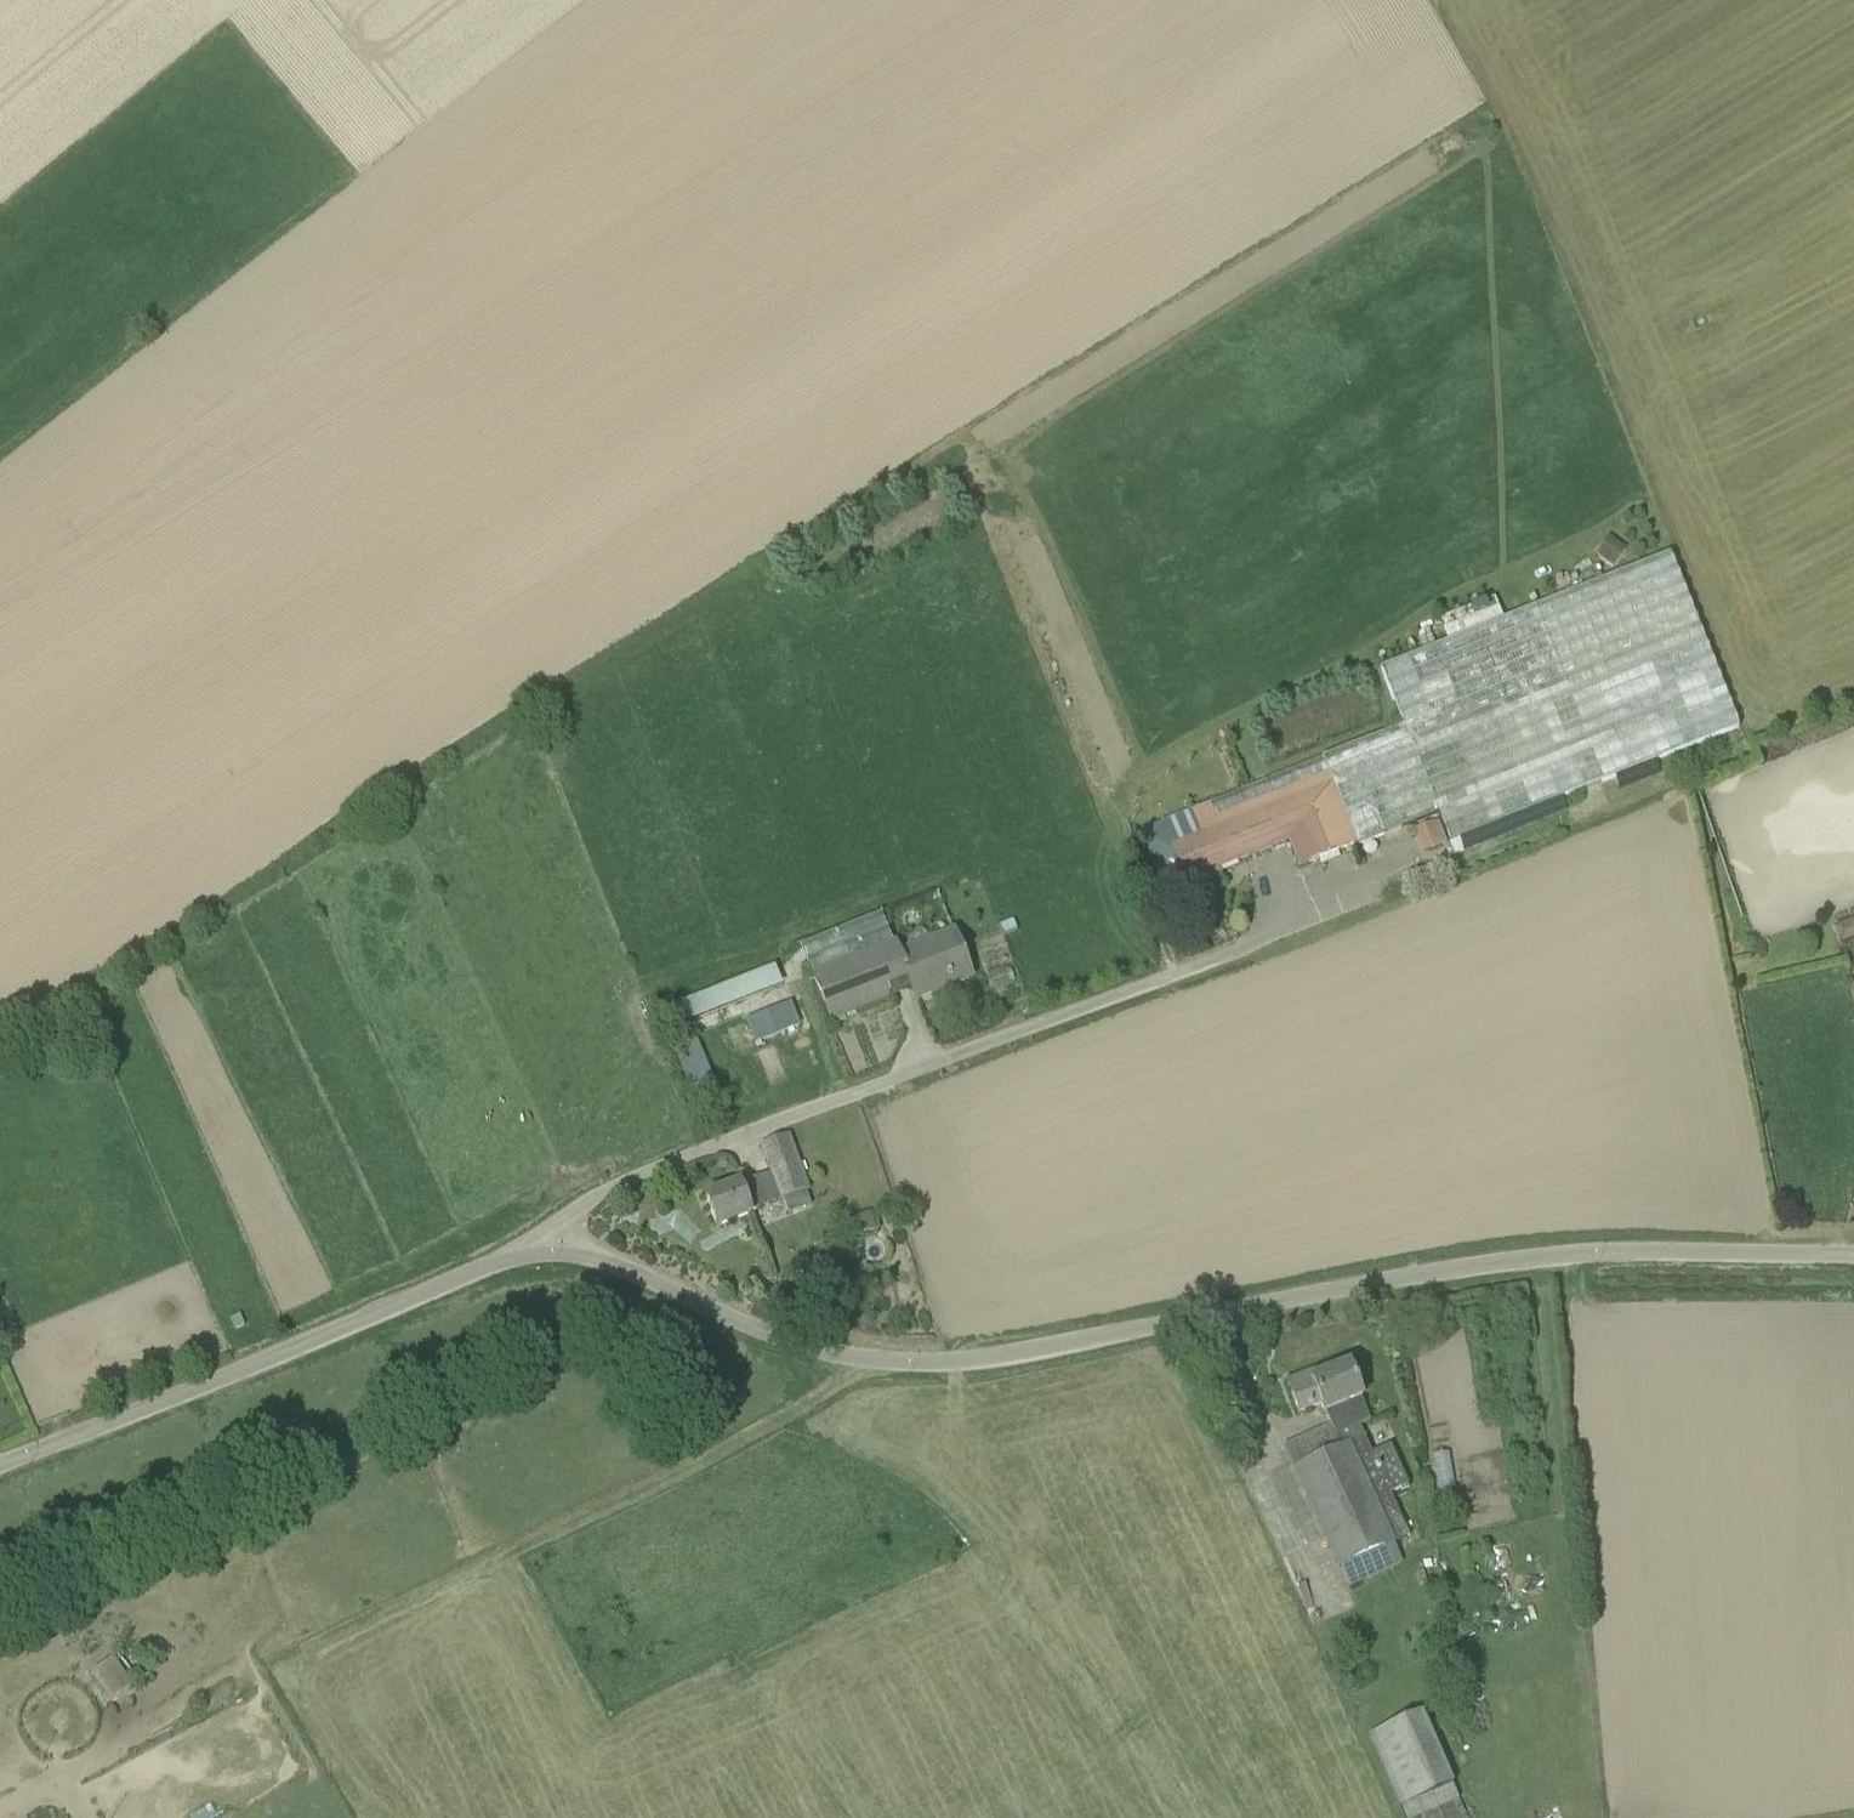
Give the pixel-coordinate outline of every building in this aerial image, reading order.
[(1202,837),(1170,849),(1187,893),(1221,879),(1220,878),(1219,879),(1216,871),(1290,841),(1300,867),(1355,846),(1356,848),(1411,826),(1438,816),(1449,844),(1739,730),(1670,554),(1503,621),(1494,600),(1440,621),(1449,643),(1376,672),(1401,734),(1194,815),(1202,837)] [(1853,940),(1853,923),(1834,929),(1839,945),(1853,940)] [(894,945),(815,977),(834,1022),(912,990),(917,1002),(972,979),(954,932),(900,954),(895,944),(894,945)] [(681,1024),(782,985),(775,966),(674,1005),(681,1024)] [(790,1004),(745,1022),(754,1044),(799,1026),(790,1004)] [(693,1040),(673,1048),(701,1115),(721,1107),(693,1040)] [(788,1136),(760,1146),(770,1174),(741,1185),(740,1185),(705,1198),(717,1228),(752,1215),(751,1213),(765,1208),(765,1207),(809,1191),(788,1136)] [(784,1202),(768,1206),(772,1221),(788,1217),(784,1202)] [(876,1213),(857,1218),(862,1236),(881,1231),(876,1213)] [(837,1310),(823,1315),(826,1323),(839,1318),(837,1310)] [(1331,1427),(1283,1449),(1339,1571),(1341,1570),(1393,1546),(1393,1545),(1409,1538),(1403,1525),(1390,1495),(1408,1487),(1390,1446),(1371,1455),(1363,1438),(1362,1438),(1357,1427),(1370,1422),(1361,1399),(1362,1399),(1349,1366),(1344,1369),(1345,1371),(1338,1373),(1338,1371),(1316,1380),(1314,1374),(1288,1384),(1299,1414),(1321,1406),(1324,1414),(1325,1414),(1331,1427)] [(1434,1456),(1440,1492),(1455,1489),(1449,1454),(1434,1456)] [(113,1660),(92,1675),(97,1682),(99,1685),(112,1704),(121,1698),(134,1689),(113,1660)] [(1368,1737),(1399,1810),(1401,1809),(1452,1787),(1453,1788),(1454,1787),(1423,1714),(1368,1737)] [(1452,1805),(1421,1817),(1459,1817),(1452,1805)]
